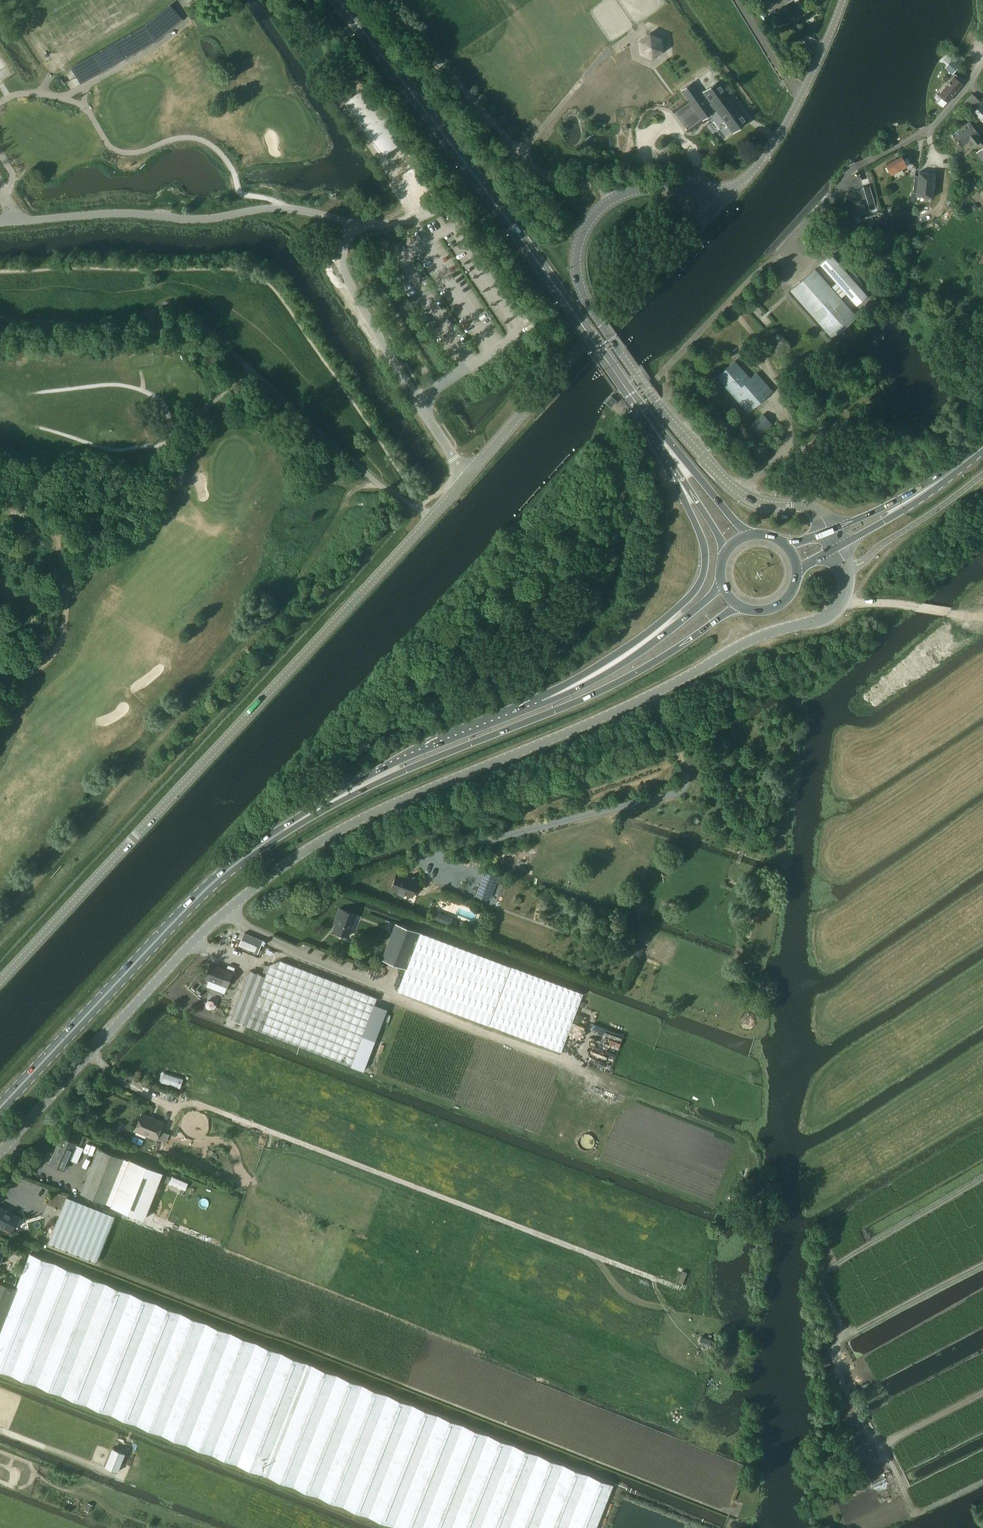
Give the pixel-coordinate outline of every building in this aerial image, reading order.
[(77,76),(76,76),(77,77),(80,75),(82,80),(94,73),(95,75),(155,41),(156,41),(180,21),(175,15),(177,13),(177,12),(175,14),(150,34),(77,76)] [(661,39),(650,34),(640,41),(641,53),(652,57),(662,50),(661,39)] [(947,65),(945,67),(953,74),(959,65),(949,55),(942,60),(947,65)] [(938,101),(943,106),(963,83),(959,80),(961,79),(955,74),(939,94),(942,97),(938,101)] [(682,90),(703,119),(713,112),(711,110),(715,107),(733,132),(748,121),(718,81),(704,91),(712,103),(708,105),(692,83),(682,90)] [(367,87),(347,101),(383,154),(403,140),(367,87)] [(964,102),(973,110),(981,102),(973,93),(964,102)] [(973,112),(982,123),(982,103),(973,112)] [(968,141),(973,146),(982,139),(978,133),(979,133),(970,121),(952,134),(961,146),(968,141)] [(901,156),(886,164),(891,173),(910,164),(907,158),(904,160),(901,156)] [(954,168),(949,171),(956,183),(961,180),(954,168)] [(916,196),(932,198),(935,173),(919,171),(919,176),(915,175),(913,191),(917,192),(916,196)] [(870,184),(863,186),(870,210),(876,208),(877,208),(870,184)] [(867,296),(831,254),(820,264),(857,305),(867,296)] [(791,290),(833,338),(858,316),(815,268),(791,290)] [(735,360),(717,376),(748,412),(773,391),(757,373),(750,378),(735,360)] [(612,394),(605,401),(611,407),(618,400),(612,394)] [(485,872),(476,895),(487,900),(496,876),(485,872)] [(404,893),(413,896),(418,881),(397,873),(391,888),(399,891),(398,893),(403,895),(404,893)] [(498,873),(495,881),(502,884),(505,876),(498,873)] [(338,919),(333,930),(348,936),(357,914),(340,907),(336,918),(338,919)] [(435,911),(432,919),(450,925),(452,918),(435,911)] [(382,958),(406,967),(420,931),(396,922),(382,958)] [(420,931),(406,967),(398,990),(488,1023),(561,1051),(583,993),(510,965),(420,931)] [(239,945),(258,953),(263,940),(245,932),(239,945)] [(631,944),(628,951),(641,956),(643,949),(631,944)] [(265,975),(250,970),(232,1019),(247,1024),(351,1065),(377,997),(280,960),(270,964),(265,975)] [(210,963),(205,977),(228,986),(233,972),(210,963)] [(209,999),(206,1002),(206,1005),(209,1008),(212,1007),(214,1005),(214,1002),(212,999),(209,999)] [(167,1091),(165,1098),(172,1101),(174,1094),(167,1091)] [(135,1130),(156,1139),(163,1122),(142,1113),(135,1130)] [(62,1137),(50,1162),(65,1169),(69,1159),(77,1162),(84,1147),(76,1144),(76,1143),(62,1137)] [(81,1193),(106,1203),(124,1157),(99,1148),(81,1193)] [(130,1159),(111,1205),(118,1207),(145,1218),(147,1212),(163,1172),(130,1159)] [(67,1196),(49,1241),(97,1260),(115,1215),(67,1196)] [(12,1231),(19,1217),(0,1206),(0,1225),(12,1231)] [(208,1453),(398,1527),(599,1527),(616,1484),(138,1295),(30,1253),(20,1279),(16,1288),(0,1282),(0,1370),(208,1453)] [(6,1274),(4,1280),(14,1284),(17,1278),(6,1274)] [(701,1336),(700,1342),(709,1345),(711,1339),(701,1336)] [(125,1453),(113,1449),(106,1466),(117,1471),(125,1453)] [(88,1502),(85,1510),(90,1512),(93,1505),(88,1502)]
